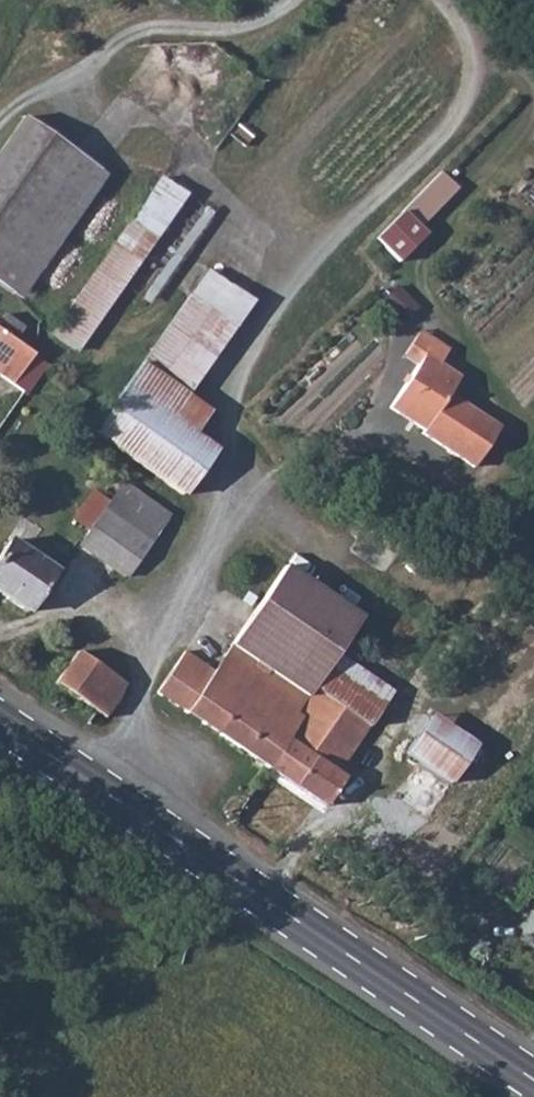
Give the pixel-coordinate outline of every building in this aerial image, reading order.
[(24,117),(0,150),(0,283),(15,294),(99,169),(24,117)] [(442,171),(403,211),(420,228),(459,188),(442,171)] [(113,248),(53,336),(77,351),(136,262),(182,192),(159,177),(113,248)] [(376,238),(399,261),(426,234),(420,228),(403,211),(376,238)] [(207,267),(126,386),(193,434),(209,412),(187,395),(252,302),(207,267)] [(381,302),(400,320),(414,306),(396,287),(381,302)] [(33,355),(0,331),(0,375),(12,384),(33,355)] [(424,355),(438,364),(448,350),(419,331),(403,356),(417,365),(424,355)] [(33,355),(12,384),(26,393),(46,364),(33,355)] [(438,364),(424,355),(417,365),(390,408),(424,430),(422,433),(474,467),(499,428),(448,395),(459,378),(438,364)] [(193,434),(126,386),(95,431),(182,494),(215,450),(193,434)] [(126,577),(169,515),(123,483),(80,544),(126,577)] [(9,540),(0,554),(0,593),(27,612),(55,571),(9,540)] [(285,566),(232,645),(278,676),(309,696),(314,688),(338,654),(361,618),(285,566)] [(232,645),(214,671),(187,712),(246,752),(265,722),(254,715),(278,676),(232,645)] [(56,682),(106,718),(114,705),(125,685),(78,651),(56,682)] [(157,692),(187,712),(214,671),(185,651),(157,692)] [(392,692),(338,654),(314,688),(370,724),(392,692)] [(291,739),(304,717),(297,712),(309,696),(278,676),(254,715),(265,722),(246,752),(271,769),(291,739)] [(314,688),(309,696),(297,712),(304,717),(354,748),(370,724),(314,688)] [(476,747),(431,716),(407,752),(451,783),(476,747)] [(345,762),(347,759),(354,748),(304,717),(291,739),(315,755),(295,785),(326,806),(345,777),(338,773),(345,762)] [(315,755),(291,739),(271,769),(295,785),(315,755)]
